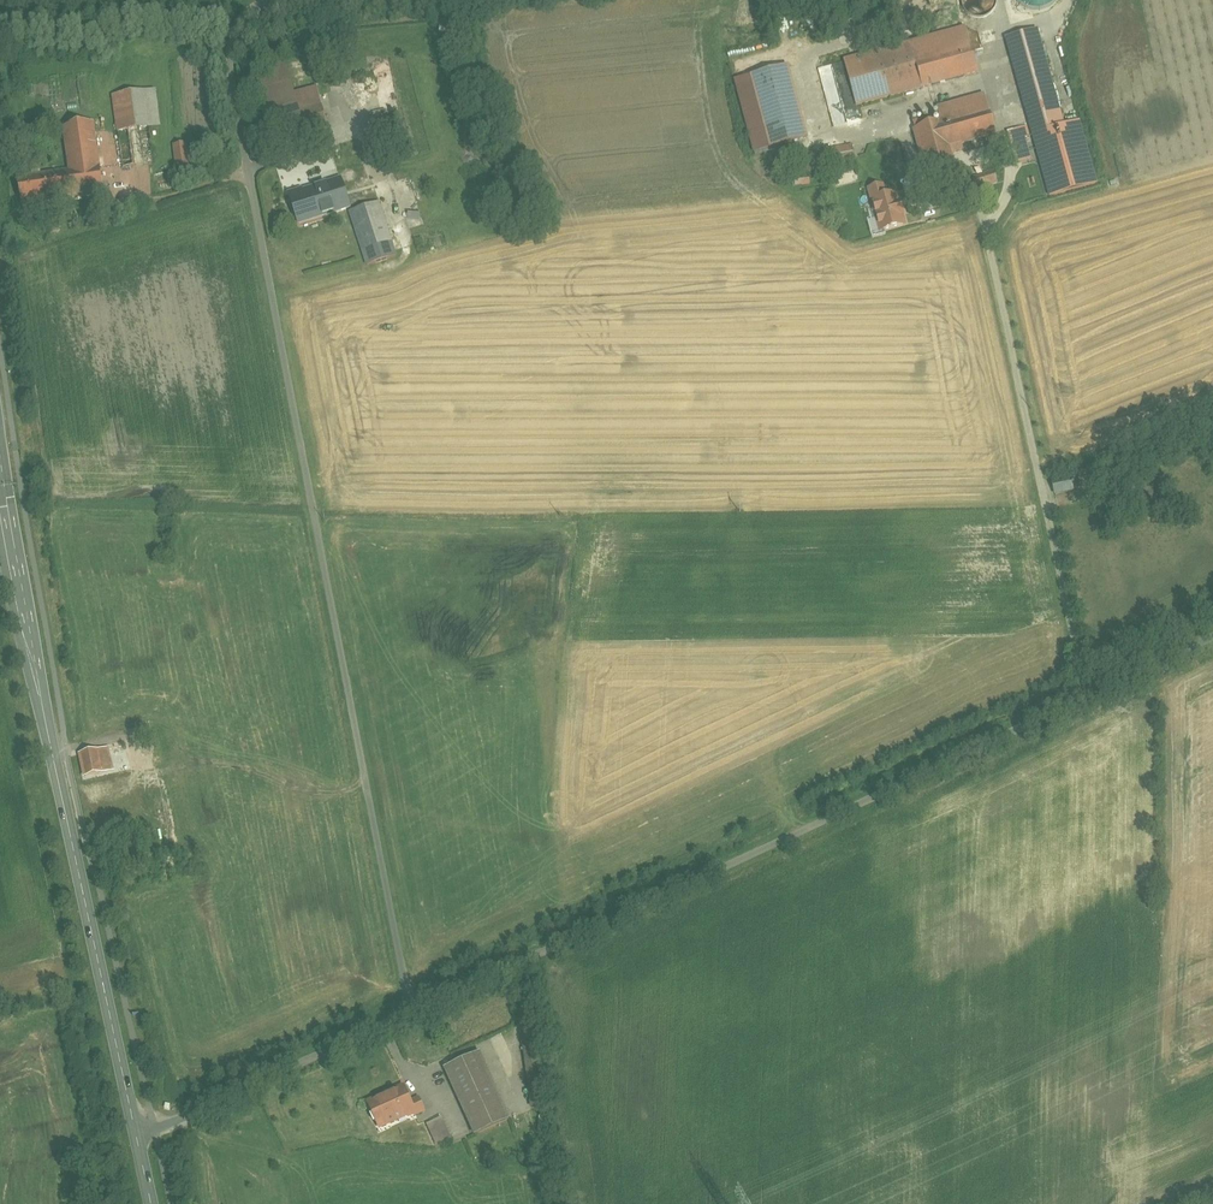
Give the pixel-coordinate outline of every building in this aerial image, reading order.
[(962,1),(962,3),(962,4),(962,5),(963,7),(964,8),(965,10),(966,12),(967,13),(969,14),(970,15),(972,16),(974,17),(977,18),(980,18),(984,17),(986,16),(988,15),(990,14),(992,12),(993,11),(994,9),(995,7),(996,5),(996,3),(997,2),(997,0),(962,0),(962,1)] [(1037,10),(1045,8),(1052,4),(1056,0),(1016,0),(1022,6),(1029,9),(1037,10)] [(915,41),(844,61),(856,106),(857,106),(927,87),(927,86),(978,72),(966,28),(915,42),(915,41)] [(1037,29),(1006,37),(1030,125),(1028,126),(1031,136),(1064,127),(1037,29)] [(803,126),(787,67),(752,77),(768,135),(803,126)] [(768,135),(752,77),(735,81),(754,152),(771,147),(768,135)] [(95,81),(85,82),(86,90),(97,89),(95,81)] [(292,84),(259,93),(272,140),(304,131),(295,93),(292,84)] [(317,87),(295,93),(304,131),(327,125),(317,87)] [(156,90),(113,95),(123,168),(150,164),(154,164),(150,129),(161,128),(156,90)] [(985,95),(937,108),(941,122),(915,129),(922,156),(961,145),(996,135),(985,95)] [(90,124),(63,128),(69,171),(73,199),(104,194),(94,124),(90,124)] [(803,126),(768,135),(771,147),(806,138),(803,126)] [(1028,126),(1007,132),(1016,164),(1030,160),(1024,138),(1031,136),(1028,126)] [(391,127),(375,133),(381,150),(397,145),(391,127)] [(369,184),(355,139),(329,148),(340,182),(344,194),(367,266),(396,256),(373,183),(369,184)] [(198,142),(174,146),(176,165),(178,179),(191,177),(191,172),(201,171),(200,160),(198,142)] [(852,144),(801,154),(802,163),(854,153),(852,144)] [(961,145),(922,156),(931,187),(958,180),(951,153),(962,150),(961,145)] [(69,171),(18,178),(22,206),(73,199),(69,171)] [(992,171),(984,173),(984,175),(972,178),(975,188),(995,183),(992,171)] [(809,176),(794,178),(795,185),(809,183),(809,176)] [(329,185),(303,193),(302,191),(289,195),(299,224),(337,212),(333,197),(344,194),(340,182),(329,185)] [(884,183),(867,188),(879,233),(908,225),(898,190),(887,193),(884,183)] [(107,749),(81,754),(86,776),(112,770),(107,749)] [(509,1120),(479,1053),(446,1068),(476,1135),(509,1120)] [(410,1102),(404,1087),(368,1103),(373,1114),(372,1117),(374,1121),(377,1122),(378,1124),(385,1121),(391,1123),(414,1112),(415,1115),(424,1111),(418,1099),(410,1102)] [(436,1146),(451,1141),(444,1117),(428,1122),(436,1146)]
